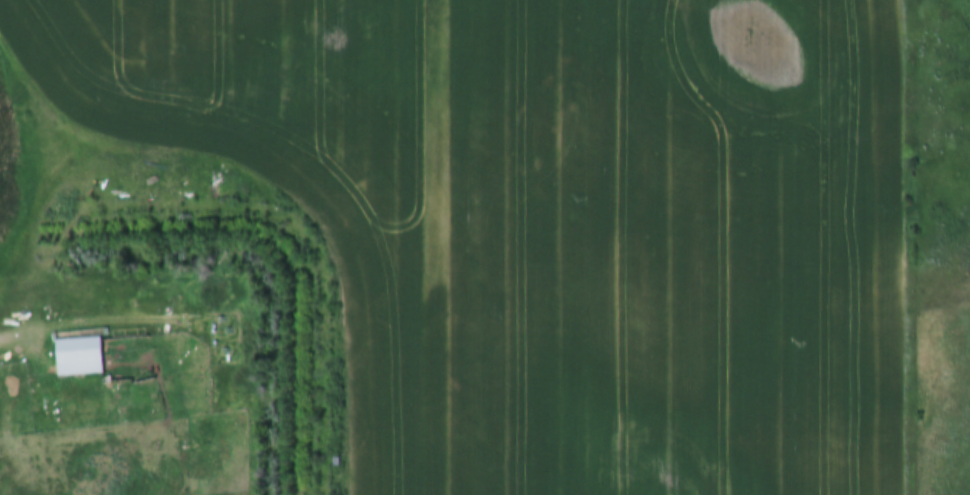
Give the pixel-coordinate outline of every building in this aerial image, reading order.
[(55,340),(100,337),(102,373),(57,377),(55,340)]
